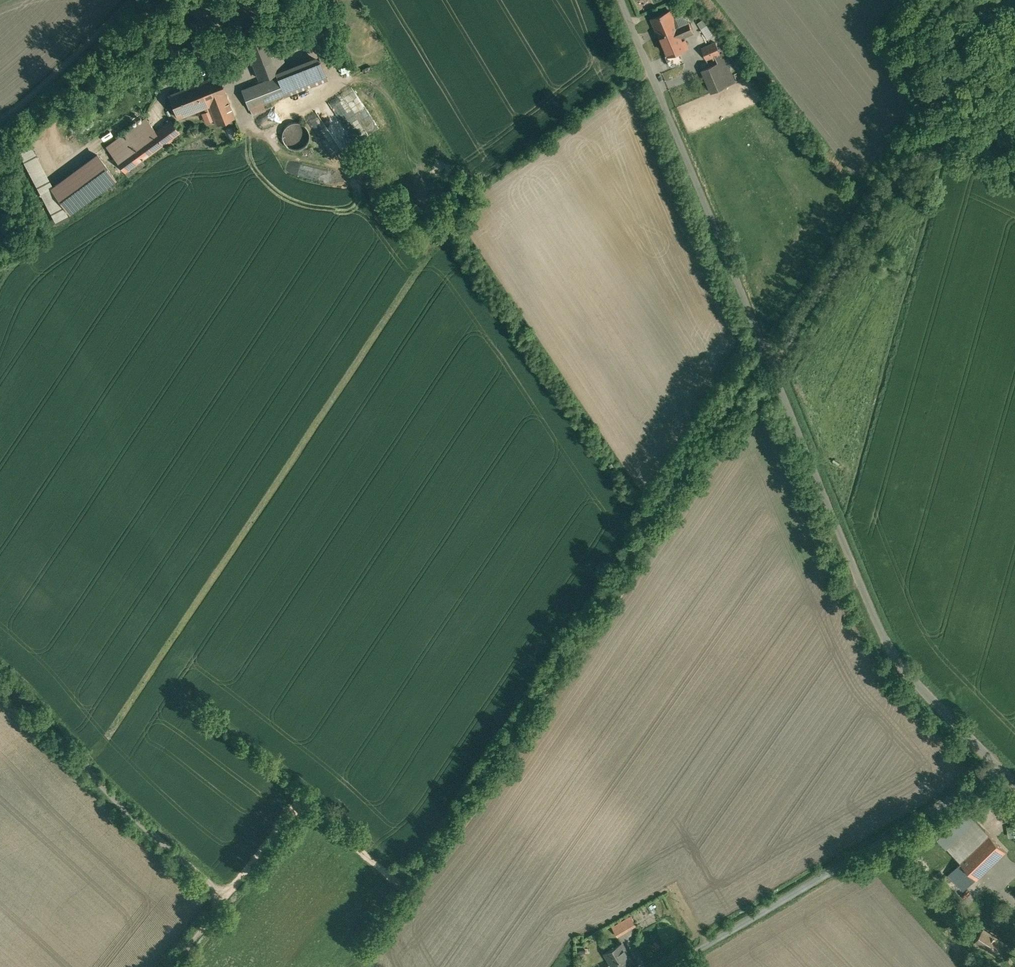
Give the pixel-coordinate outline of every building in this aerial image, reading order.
[(689,21),(676,27),(673,19),(675,19),(671,10),(652,19),(656,28),(657,28),(669,54),(667,55),(671,66),(684,60),(679,51),(689,47),(686,39),(682,41),(681,37),(694,32),(689,21)] [(714,37),(707,25),(706,25),(702,20),(698,23),(701,28),(700,29),(708,41),(714,37)] [(264,33),(244,40),(258,79),(278,72),(264,33)] [(702,48),(708,62),(716,58),(718,62),(702,69),(712,92),(729,85),(735,82),(723,52),(721,53),(716,42),(702,48)] [(319,60),(277,77),(284,94),(284,96),(327,79),(319,60)] [(218,76),(200,83),(209,106),(216,125),(234,118),(218,76)] [(277,76),(243,90),(250,107),(284,94),(277,77),(277,76)] [(200,83),(169,95),(178,118),(209,106),(200,83)] [(339,148),(352,140),(334,110),(321,118),(339,148)] [(147,118),(107,147),(117,160),(147,138),(156,131),(147,118)] [(156,131),(147,138),(155,150),(180,132),(171,120),(156,131)] [(298,122),(296,122),(293,123),(291,124),(288,125),(287,126),(286,127),(285,128),(284,129),(284,131),(283,133),(283,134),(283,136),(283,139),(284,141),(284,142),(285,143),(286,145),(287,146),(289,147),(290,148),(293,149),(295,149),(297,149),(300,149),(302,148),(304,147),(306,146),(307,145),(308,143),(309,141),(310,139),(310,137),(310,136),(310,134),(310,133),(309,132),(309,130),(308,129),(307,127),(306,126),(305,125),(303,124),(301,123),(298,122)] [(147,138),(117,160),(126,172),(142,160),(155,150),(147,138)] [(67,215),(30,144),(19,150),(57,221),(67,215)] [(142,160),(126,172),(128,176),(145,164),(142,160)] [(1006,850),(975,819),(946,847),(961,862),(977,878),(1006,850)] [(1014,836),(1014,824),(1006,825),(1008,837),(1014,836)] [(977,878),(961,862),(949,874),(964,890),(977,878)] [(631,914),(611,924),(616,935),(636,925),(631,914)] [(1005,942),(984,928),(976,940),(997,954),(1005,942)] [(606,952),(615,966),(623,966),(634,961),(623,942),(606,952)]
